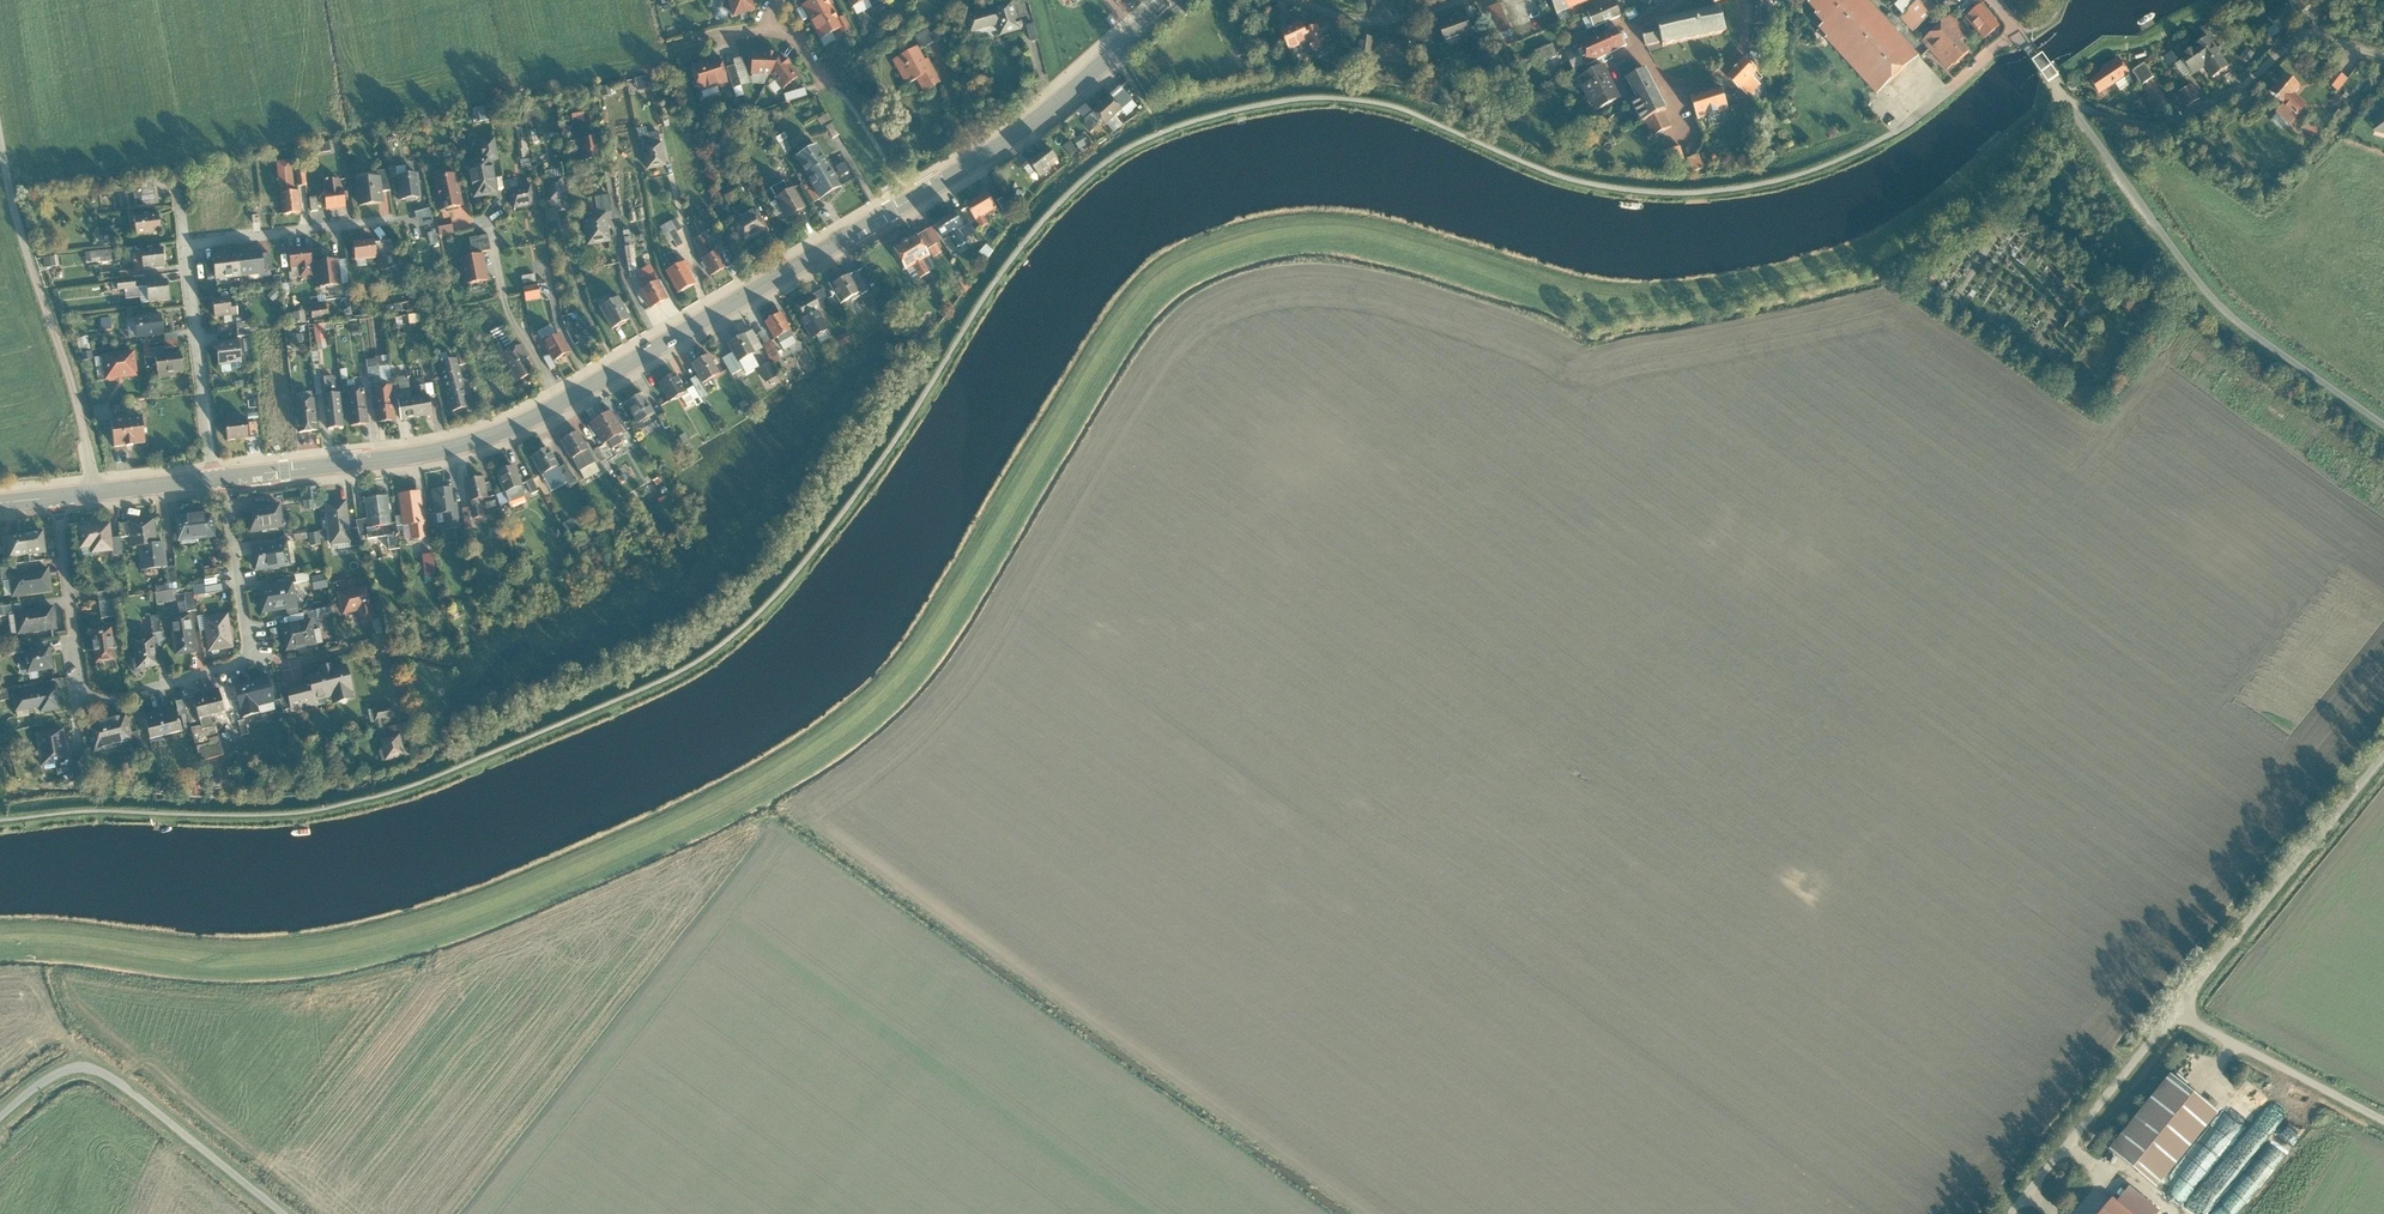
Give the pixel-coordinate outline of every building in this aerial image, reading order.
[(750,0),(725,0),(721,9),(732,14),(733,18),(754,11),(750,0)] [(810,24),(834,11),(829,0),(814,0),(809,3),(801,7),(810,24)] [(853,8),(867,0),(848,0),(853,8)] [(874,9),(887,3),(886,0),(868,0),(874,9)] [(1557,16),(1569,12),(1565,0),(1550,0),(1557,16)] [(1569,12),(1581,7),(1578,0),(1565,0),(1569,12)] [(1754,24),(1773,24),(1773,0),(1754,0),(1754,24)] [(1818,30),(1875,95),(1918,57),(1868,0),(1852,0),(1851,1),(1849,0),(1815,0),(1809,6),(1825,24),(1818,30)] [(1899,18),(1912,33),(1938,11),(1928,0),(1920,0),(1899,18)] [(2268,18),(2281,34),(2302,17),(2301,16),(2313,6),(2308,0),(2293,0),(2289,1),(2268,18)] [(1023,31),(1015,3),(994,9),(994,10),(967,18),(972,35),(999,26),(1002,37),(1023,31)] [(1616,3),(1589,14),(1595,28),(1622,17),(1616,3)] [(1517,44),(1500,4),(1488,9),(1504,49),(1517,44)] [(1982,5),(1966,19),(1985,41),(2001,28),(1982,5)] [(1723,10),(1660,24),(1661,26),(1643,31),(1648,49),(1665,44),(1666,48),(1728,34),(1723,10)] [(834,11),(810,24),(819,40),(839,30),(843,27),(839,20),(834,11)] [(1466,15),(1439,23),(1446,46),(1473,38),(1466,15)] [(1971,53),(1961,42),(1969,35),(1951,15),(1922,43),(1950,73),(1971,53)] [(844,17),(839,20),(843,27),(839,30),(841,35),(851,29),(844,17)] [(1301,22),(1280,32),(1289,52),(1308,43),(1314,55),(1328,48),(1318,27),(1306,33),(1301,22)] [(1040,41),(1035,25),(1028,26),(1033,43),(1040,41)] [(936,43),(928,29),(915,36),(923,50),(936,43)] [(1617,30),(1597,38),(1607,57),(1626,47),(1617,30)] [(1409,39),(1373,34),(1373,39),(1370,55),(1406,60),(1409,39)] [(1370,55),(1373,39),(1362,37),(1359,57),(1369,59),(1370,55)] [(2208,37),(2200,42),(2220,72),(2229,67),(2209,39),(2208,37)] [(1597,38),(1577,46),(1587,68),(1607,57),(1597,38)] [(2192,47),(2179,55),(2191,74),(2204,65),(2212,77),(2220,72),(2200,42),(2192,47)] [(1542,60),(1558,54),(1554,43),(1538,50),(1542,60)] [(918,46),(892,60),(906,86),(917,80),(923,92),(941,83),(928,59),(926,61),(918,46)] [(751,76),(770,76),(781,54),(751,53),(751,76)] [(781,54),(770,76),(782,91),(799,77),(781,54)] [(719,57),(690,66),(698,93),(727,84),(719,57)] [(2091,81),(2100,95),(2131,75),(2119,57),(2103,68),(2105,71),(2091,81)] [(1747,59),(1729,78),(1749,97),(1761,86),(1754,78),(1760,72),(1747,59)] [(1644,123),(1646,122),(1663,115),(1668,112),(1646,72),(1641,74),(1634,60),(1618,68),(1625,83),(1629,81),(1639,100),(1633,102),(1644,123)] [(2154,78),(2145,64),(2134,71),(2143,85),(2154,78)] [(735,66),(726,68),(732,89),(741,86),(735,66)] [(1613,83),(1605,67),(1581,80),(1589,96),(1613,83)] [(2340,91),(2350,78),(2337,68),(2327,81),(2340,91)] [(635,77),(637,90),(650,88),(648,75),(635,77)] [(2285,75),(2270,93),(2284,106),(2278,113),(2292,125),(2308,106),(2294,95),(2300,88),(2285,75)] [(1613,83),(1589,96),(1597,110),(1621,97),(1613,83)] [(2193,83),(2179,91),(2188,106),(2202,98),(2193,83)] [(1722,88),(1692,97),(1699,121),(1730,112),(1722,88)] [(1130,99),(1121,89),(1086,120),(1095,130),(1130,99)] [(803,91),(785,96),(786,102),(804,97),(803,91)] [(2336,103),(2345,96),(2341,91),(2332,98),(2336,103)] [(2136,104),(2143,114),(2153,106),(2146,96),(2136,104)] [(2380,104),(2372,132),(2383,136),(2383,105),(2380,104)] [(490,120),(487,105),(473,108),(476,122),(490,120)] [(1671,127),(1663,115),(1646,122),(1655,136),(1671,127)] [(2308,131),(2318,136),(2322,127),(2312,122),(2308,131)] [(2029,126),(2023,131),(2028,137),(2035,132),(2029,126)] [(667,167),(659,132),(640,136),(648,171),(667,167)] [(1081,148),(1090,142),(1084,132),(1075,138),(1081,148)] [(480,157),(467,160),(474,199),(500,194),(493,163),(500,162),(496,137),(477,141),(480,157)] [(602,160),(599,138),(575,142),(578,163),(602,160)] [(795,159),(806,178),(828,165),(817,146),(813,148),(809,140),(796,147),(801,155),(795,159)] [(1066,144),(1072,155),(1079,151),(1072,140),(1066,144)] [(1680,148),(1664,153),(1668,167),(1684,163),(1680,148)] [(1049,149),(1030,163),(1041,178),(1060,163),(1049,149)] [(1700,156),(1690,160),(1694,172),(1704,169),(1700,156)] [(292,160),(276,162),(283,216),(298,214),(292,160)] [(841,176),(851,171),(846,161),(836,166),(841,176)] [(840,186),(828,165),(806,178),(818,199),(840,186)] [(418,175),(398,177),(401,201),(421,199),(418,175)] [(463,207),(457,175),(434,180),(440,211),(463,207)] [(567,201),(564,178),(546,181),(550,204),(567,201)] [(381,179),(357,182),(360,207),(384,204),(381,179)] [(325,192),(327,211),(346,209),(344,190),(341,190),(340,180),(325,182),(326,192),(325,192)] [(806,209),(794,189),(788,192),(783,183),(770,191),(775,200),(774,201),(786,221),(806,209)] [(153,202),(154,185),(136,185),(136,202),(153,202)] [(531,185),(510,189),(514,210),(535,206),(531,185)] [(989,194),(968,205),(977,222),(998,210),(989,194)] [(755,210),(730,224),(742,246),(767,232),(755,210)] [(962,210),(936,225),(945,242),(951,238),(955,246),(976,235),(962,210)] [(612,243),(607,214),(582,218),(588,247),(612,243)] [(159,215),(135,218),(137,237),(161,234),(159,215)] [(454,234),(451,220),(437,223),(441,237),(454,234)] [(101,228),(104,244),(117,241),(114,225),(101,228)] [(928,229),(919,235),(933,259),(942,254),(928,229)] [(676,230),(670,234),(679,248),(685,244),(676,230)] [(725,245),(718,232),(711,236),(718,249),(725,245)] [(487,236),(470,239),(473,255),(490,252),(487,236)] [(728,269),(718,252),(715,254),(704,236),(695,240),(705,259),(703,260),(713,277),(728,269)] [(916,237),(893,251),(906,272),(913,268),(920,280),(930,274),(923,263),(929,259),(916,237)] [(383,256),(393,256),(393,240),(383,239),(383,256)] [(374,240),(354,243),(356,262),(377,260),(374,240)] [(629,270),(636,269),(635,245),(627,246),(629,270)] [(117,270),(118,278),(143,275),(140,248),(132,249),(134,268),(117,270)] [(163,248),(141,251),(144,271),(165,268),(163,248)] [(310,248),(289,251),(291,269),(299,268),(300,279),(313,278),(310,248)] [(87,262),(112,261),(112,249),(87,251),(87,262)] [(261,251),(237,254),(241,278),(265,275),(261,251)] [(241,278),(237,254),(212,257),(215,281),(241,278)] [(44,256),(45,265),(60,265),(59,255),(44,256)] [(488,282),(483,256),(460,260),(465,287),(488,282)] [(336,260),(316,263),(319,289),(340,286),(336,260)] [(687,262),(667,273),(679,295),(696,286),(689,274),(693,272),(687,262)] [(856,272),(849,276),(861,297),(868,293),(856,272)] [(535,275),(522,277),(524,284),(536,282),(535,275)] [(655,275),(637,284),(652,311),(670,301),(655,275)] [(849,276),(830,287),(841,308),(861,297),(849,276)] [(135,280),(117,282),(119,291),(136,289),(135,280)] [(167,281),(147,283),(149,304),(169,302),(167,281)] [(537,285),(523,288),(526,303),(540,300),(537,285)] [(822,291),(815,294),(824,311),(831,307),(822,291)] [(351,292),(342,293),(344,307),(352,306),(351,292)] [(616,292),(599,299),(601,304),(618,298),(616,292)] [(229,297),(213,299),(215,320),(238,317),(237,302),(230,303),(229,297)] [(811,297),(795,306),(802,318),(799,320),(811,343),(829,332),(811,297)] [(632,323),(620,299),(602,309),(614,332),(632,323)] [(327,301),(308,303),(310,320),(329,317),(327,301)] [(306,310),(295,311),(295,323),(307,322),(306,310)] [(421,312),(396,316),(398,327),(423,322),(421,312)] [(781,314),(764,324),(775,342),(792,332),(781,314)] [(161,317),(135,319),(137,339),(163,336),(161,317)] [(529,328),(527,317),(520,318),(522,329),(529,328)] [(236,324),(237,331),(249,330),(248,323),(236,324)] [(326,323),(316,323),(316,348),(326,348),(326,323)] [(581,324),(567,331),(575,346),(579,344),(586,348),(592,346),(595,343),(592,329),(586,332),(581,324)] [(494,347),(508,372),(511,371),(518,384),(535,375),(527,360),(530,358),(522,345),(516,348),(503,326),(491,333),(495,340),(499,338),(502,342),(494,347)] [(249,330),(237,331),(238,339),(250,337),(249,330)] [(178,332),(165,332),(166,347),(178,346),(178,332)] [(571,356),(560,336),(544,345),(555,365),(571,356)] [(744,336),(729,345),(739,364),(755,356),(744,336)] [(241,350),(253,348),(252,340),(240,342),(241,350)] [(776,350),(770,341),(763,346),(768,355),(776,350)] [(239,343),(216,346),(218,368),(242,366),(239,343)] [(134,352),(101,356),(105,382),(137,379),(134,352)] [(181,354),(155,357),(158,376),(183,373),(181,354)] [(388,355),(367,358),(371,382),(392,379),(388,355)] [(708,357),(692,366),(703,386),(719,378),(708,357)] [(470,410),(457,360),(438,365),(451,415),(470,410)] [(769,389),(780,386),(772,362),(762,365),(769,389)] [(675,376),(659,385),(670,404),(686,395),(675,376)] [(344,429),(340,395),(337,395),(335,379),(322,380),(327,431),(344,429)] [(414,400),(417,420),(433,418),(430,398),(427,398),(424,379),(413,380),(416,400),(414,400)] [(396,424),(392,387),(375,389),(379,426),(396,424)] [(257,388),(247,389),(248,405),(258,405),(257,388)] [(368,427),(364,390),(347,392),(351,429),(368,427)] [(641,395),(625,404),(638,427),(654,417),(641,395)] [(417,420),(414,400),(399,402),(402,422),(417,420)] [(317,434),(314,401),(295,403),(299,435),(317,434)] [(95,405),(96,420),(111,419),(110,403),(95,405)] [(290,436),(286,403),(266,405),(269,438),(290,436)] [(609,409),(591,420),(604,443),(619,434),(623,432),(609,409)] [(663,416),(658,419),(664,431),(670,428),(663,416)] [(142,417),(112,421),(115,450),(145,446),(142,417)] [(245,419),(226,421),(228,444),(247,442),(245,419)] [(643,429),(645,433),(661,426),(659,421),(643,429)] [(249,435),(258,434),(257,422),(248,423),(249,435)] [(578,429),(562,438),(579,470),(596,462),(578,429)] [(604,443),(599,446),(606,458),(609,462),(619,455),(615,448),(624,443),(619,434),(604,443)] [(547,446),(532,455),(542,473),(558,464),(547,446)] [(599,446),(593,449),(600,461),(606,458),(599,446)] [(576,481),(566,463),(558,467),(568,485),(576,481)] [(515,464),(497,470),(509,502),(527,494),(515,464)] [(488,496),(483,475),(467,479),(471,500),(488,496)] [(534,478),(527,482),(532,494),(539,491),(534,478)] [(452,487),(432,489),(434,512),(445,510),(447,529),(460,527),(457,502),(454,502),(452,487)] [(425,537),(419,490),(399,493),(403,523),(410,522),(412,539),(425,537)] [(391,523),(387,495),(364,498),(367,518),(369,534),(369,537),(387,535),(389,548),(399,547),(396,522),(391,523)] [(349,528),(345,499),(325,501),(330,544),(351,541),(349,528)] [(280,501),(244,506),(248,531),(284,526),(280,501)] [(213,509),(174,513),(177,540),(216,536),(213,509)] [(154,517),(127,520),(127,521),(129,535),(130,547),(138,545),(141,569),(166,566),(164,543),(156,544),(154,517)] [(356,519),(358,527),(360,535),(369,534),(367,518),(356,519)] [(109,521),(75,525),(78,548),(111,544),(111,536),(109,521)] [(119,522),(120,535),(129,535),(127,521),(119,522)] [(556,537),(565,532),(560,524),(551,528),(556,537)] [(358,527),(349,528),(351,541),(351,546),(363,544),(360,535),(358,527)] [(23,531),(26,553),(45,551),(42,529),(23,531)] [(26,553),(23,531),(4,533),(7,556),(26,553)] [(322,543),(321,531),(309,532),(310,544),(322,543)] [(120,535),(111,536),(111,544),(113,555),(122,553),(120,535)] [(286,538),(251,544),(254,569),(290,564),(286,538)] [(436,576),(435,553),(423,554),(424,577),(436,576)] [(16,571),(15,564),(0,566),(0,578),(0,581),(8,580),(7,572),(16,571)] [(16,571),(7,572),(8,580),(11,595),(50,590),(47,566),(16,571)] [(158,584),(159,602),(178,601),(175,566),(167,566),(168,583),(158,584)] [(217,567),(204,569),(205,577),(218,574),(217,567)] [(327,573),(313,575),(314,589),(329,587),(327,573)] [(292,580),(257,586),(261,611),(296,606),(292,580)] [(221,583),(204,586),(205,593),(223,590),(221,583)] [(367,583),(337,591),(342,614),(358,610),(361,623),(376,619),(367,583)] [(97,592),(98,601),(114,599),(113,589),(97,592)] [(195,609),(192,591),(183,593),(186,611),(195,609)] [(98,601),(100,618),(117,615),(114,599),(98,601)] [(20,609),(19,603),(0,605),(0,617),(13,615),(12,610),(20,609)] [(20,609),(12,610),(13,615),(16,634),(56,628),(53,604),(20,609)] [(290,614),(292,622),(311,618),(314,629),(320,628),(316,609),(290,614)] [(191,611),(168,614),(174,654),(196,651),(191,611)] [(227,611),(201,615),(207,651),(233,646),(227,611)] [(160,631),(157,614),(149,615),(152,632),(160,631)] [(292,622),(280,624),(286,650),(317,643),(314,629),(311,618),(292,622)] [(115,659),(110,626),(89,629),(94,662),(115,659)] [(158,665),(154,635),(131,638),(135,668),(158,665)] [(21,651),(24,650),(22,643),(8,645),(9,653),(21,651)] [(52,667),(48,646),(24,650),(21,651),(25,672),(52,667)] [(376,655),(370,656),(373,668),(379,667),(376,655)] [(193,670),(204,669),(203,658),(192,658),(193,670)] [(346,663),(307,674),(309,682),(314,701),(331,697),(332,702),(355,696),(346,663)] [(267,675),(233,683),(237,697),(242,716),(259,712),(257,706),(273,702),(267,675)] [(314,701),(309,682),(286,687),(292,712),(315,706),(314,701)] [(54,686),(10,693),(13,711),(37,706),(38,712),(59,708),(54,686)] [(218,686),(192,693),(192,696),(200,725),(214,722),(227,718),(222,700),(218,686)] [(192,696),(183,698),(187,712),(200,761),(223,754),(214,722),(200,725),(192,696)] [(146,710),(143,697),(134,699),(138,712),(146,710)] [(237,697),(222,700),(227,718),(228,724),(243,720),(242,716),(237,697)] [(183,698),(175,700),(179,714),(187,712),(183,698)] [(392,703),(372,707),(376,728),(383,726),(382,719),(395,716),(392,703)] [(180,730),(175,707),(143,715),(148,737),(180,730)] [(126,713),(85,723),(92,751),(133,742),(126,713)] [(397,723),(400,732),(401,738),(411,737),(407,721),(397,723)] [(62,727),(34,732),(40,765),(54,762),(56,772),(70,770),(62,727)] [(401,738),(400,732),(379,738),(385,760),(406,754),(401,738)] [(88,781),(83,754),(69,756),(74,783),(88,781)] [(2171,1075),(2110,1150),(2156,1187),(2217,1112),(2171,1075)] [(2114,1199),(2101,1213),(2132,1213),(2114,1199)]
